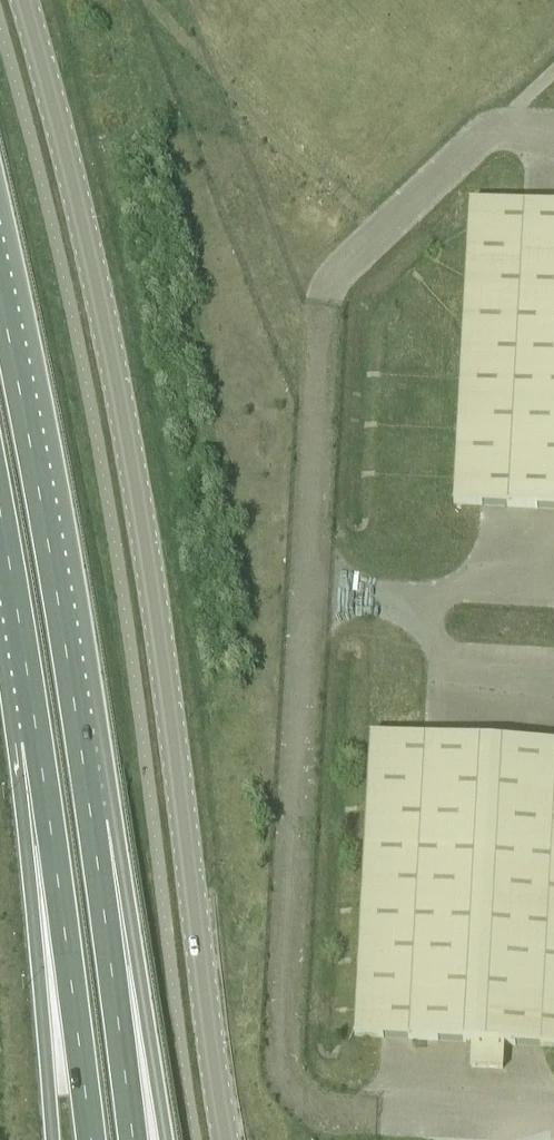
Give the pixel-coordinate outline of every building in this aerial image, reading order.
[(471,203),(455,503),(553,508),(553,207),(471,203)] [(370,737),(355,1037),(473,1043),(472,1069),(504,1071),(506,1044),(553,1046),(553,746),(370,737)]
